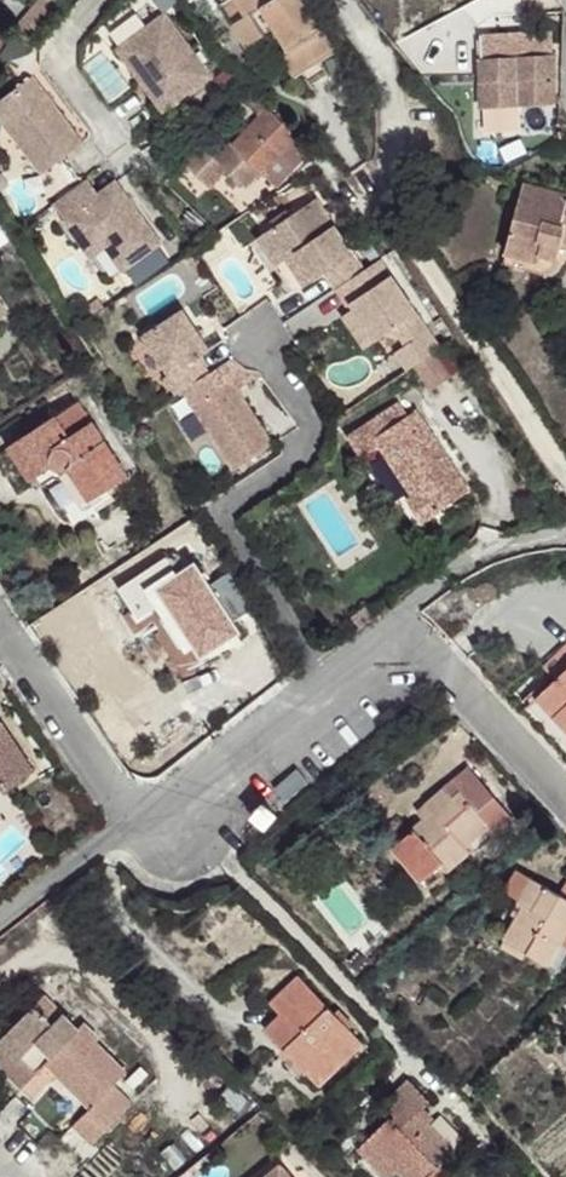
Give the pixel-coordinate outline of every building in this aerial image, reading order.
[(57,11),(44,0),(41,0),(13,33),(28,45),(57,11)] [(62,5),(56,0),(44,0),(57,11),(62,5)] [(220,5),(232,25),(245,17),(261,42),(276,32),(288,52),(302,74),(304,78),(323,66),(321,63),(335,54),(321,30),(318,32),(307,13),(309,12),(302,0),(228,0),(220,5)] [(165,15),(118,50),(163,112),(210,77),(165,15)] [(248,50),(261,42),(245,17),(232,25),(248,50)] [(13,36),(0,27),(0,53),(13,36)] [(550,54),(548,32),(458,37),(460,64),(482,63),(484,104),(486,104),(487,130),(518,128),(516,104),(555,101),(552,54),(550,54)] [(296,78),(302,74),(288,52),(282,56),(296,78)] [(32,77),(0,102),(0,118),(42,174),(82,144),(32,77)] [(260,172),(274,186),(307,157),(287,133),(290,130),(269,110),(267,112),(253,92),(245,102),(262,118),(235,146),(233,144),(218,159),(204,147),(186,165),(209,187),(226,169),(245,188),(260,172)] [(161,244),(115,182),(98,195),(87,180),(53,205),(64,219),(63,220),(84,249),(98,239),(106,249),(123,272),(161,244)] [(523,184),(504,254),(537,263),(539,255),(557,260),(562,242),(565,243),(565,195),(523,184)] [(316,199),(267,233),(285,260),(296,253),(314,281),(325,274),(336,290),(364,271),(316,199)] [(256,240),(275,267),(285,260),(267,233),(256,240)] [(98,239),(84,249),(92,259),(106,249),(98,239)] [(562,242),(557,260),(565,262),(565,243),(562,242)] [(285,260),(303,288),(314,281),(296,253),(285,260)] [(194,271),(202,266),(195,255),(187,260),(194,271)] [(364,271),(336,290),(347,307),(350,305),(354,310),(376,343),(394,330),(405,347),(429,331),(380,261),(364,271)] [(183,391),(209,375),(198,357),(209,351),(184,310),(143,336),(168,376),(165,379),(176,396),(183,391)] [(366,350),(376,343),(354,310),(344,317),(366,350)] [(441,349),(429,331),(405,347),(396,353),(407,371),(414,366),(435,353),(441,349)] [(414,366),(431,391),(451,377),(435,353),(414,366)] [(233,360),(183,391),(234,471),(273,446),(238,391),(261,376),(259,373),(245,369),(233,360)] [(88,501),(127,476),(79,402),(21,440),(41,472),(51,466),(53,468),(58,471),(64,471),(68,469),(88,501)] [(469,492),(416,411),(408,416),(400,403),(347,438),(360,459),(380,446),(413,496),(406,501),(421,523),(469,492)] [(10,447),(31,479),(38,489),(54,479),(62,479),(79,507),(88,501),(68,469),(64,471),(58,471),(53,468),(51,466),(41,472),(21,440),(10,447)] [(232,615),(223,601),(243,588),(215,545),(195,558),(191,551),(155,573),(191,629),(205,620),(211,630),(232,615)] [(367,607),(352,618),(360,629),(375,617),(367,607)] [(544,667),(555,679),(565,669),(565,646),(544,667)] [(555,679),(536,697),(565,729),(565,669),(555,679)] [(536,697),(527,705),(565,746),(565,729),(536,697)] [(2,723),(0,725),(0,733),(28,775),(34,771),(2,723)] [(5,791),(28,775),(0,733),(0,783),(5,791)] [(511,816),(469,768),(425,806),(432,814),(424,821),(392,848),(422,882),(442,865),(447,871),(469,852),(466,848),(489,828),(493,832),(511,816)] [(263,805),(253,817),(265,828),(276,816),(263,805)] [(432,814),(425,806),(417,813),(424,821),(432,814)] [(246,835),(250,839),(258,831),(254,827),(246,835)] [(503,940),(526,953),(548,965),(565,932),(565,898),(559,894),(517,870),(505,892),(519,900),(518,903),(523,906),(503,940)] [(548,965),(557,970),(565,954),(565,932),(548,965)] [(526,953),(503,940),(500,946),(523,959),(526,953)] [(363,1043),(299,977),(270,1005),(281,1016),(265,1031),(318,1086),(363,1043)] [(437,1002),(426,996),(420,1007),(431,1013),(437,1002)] [(92,1145),(132,1105),(114,1086),(125,1075),(95,1043),(98,1040),(83,1024),(77,1030),(44,997),(0,1041),(19,1060),(26,1053),(42,1069),(46,1065),(54,1057),(64,1068),(57,1075),(90,1109),(73,1126),(92,1145)] [(0,1041),(0,1042),(0,1067),(22,1089),(42,1069),(26,1053),(19,1060),(0,1041)] [(64,1068),(54,1057),(46,1065),(57,1075),(64,1068)] [(358,1149),(386,1176),(390,1176),(397,1170),(404,1176),(449,1176),(439,1167),(455,1151),(428,1124),(418,1113),(422,1109),(429,1102),(408,1080),(395,1093),(401,1099),(385,1115),(389,1119),(358,1149)] [(422,1109),(418,1113),(428,1124),(432,1119),(422,1109)] [(279,1165),(265,1176),(289,1176),(279,1165)]
